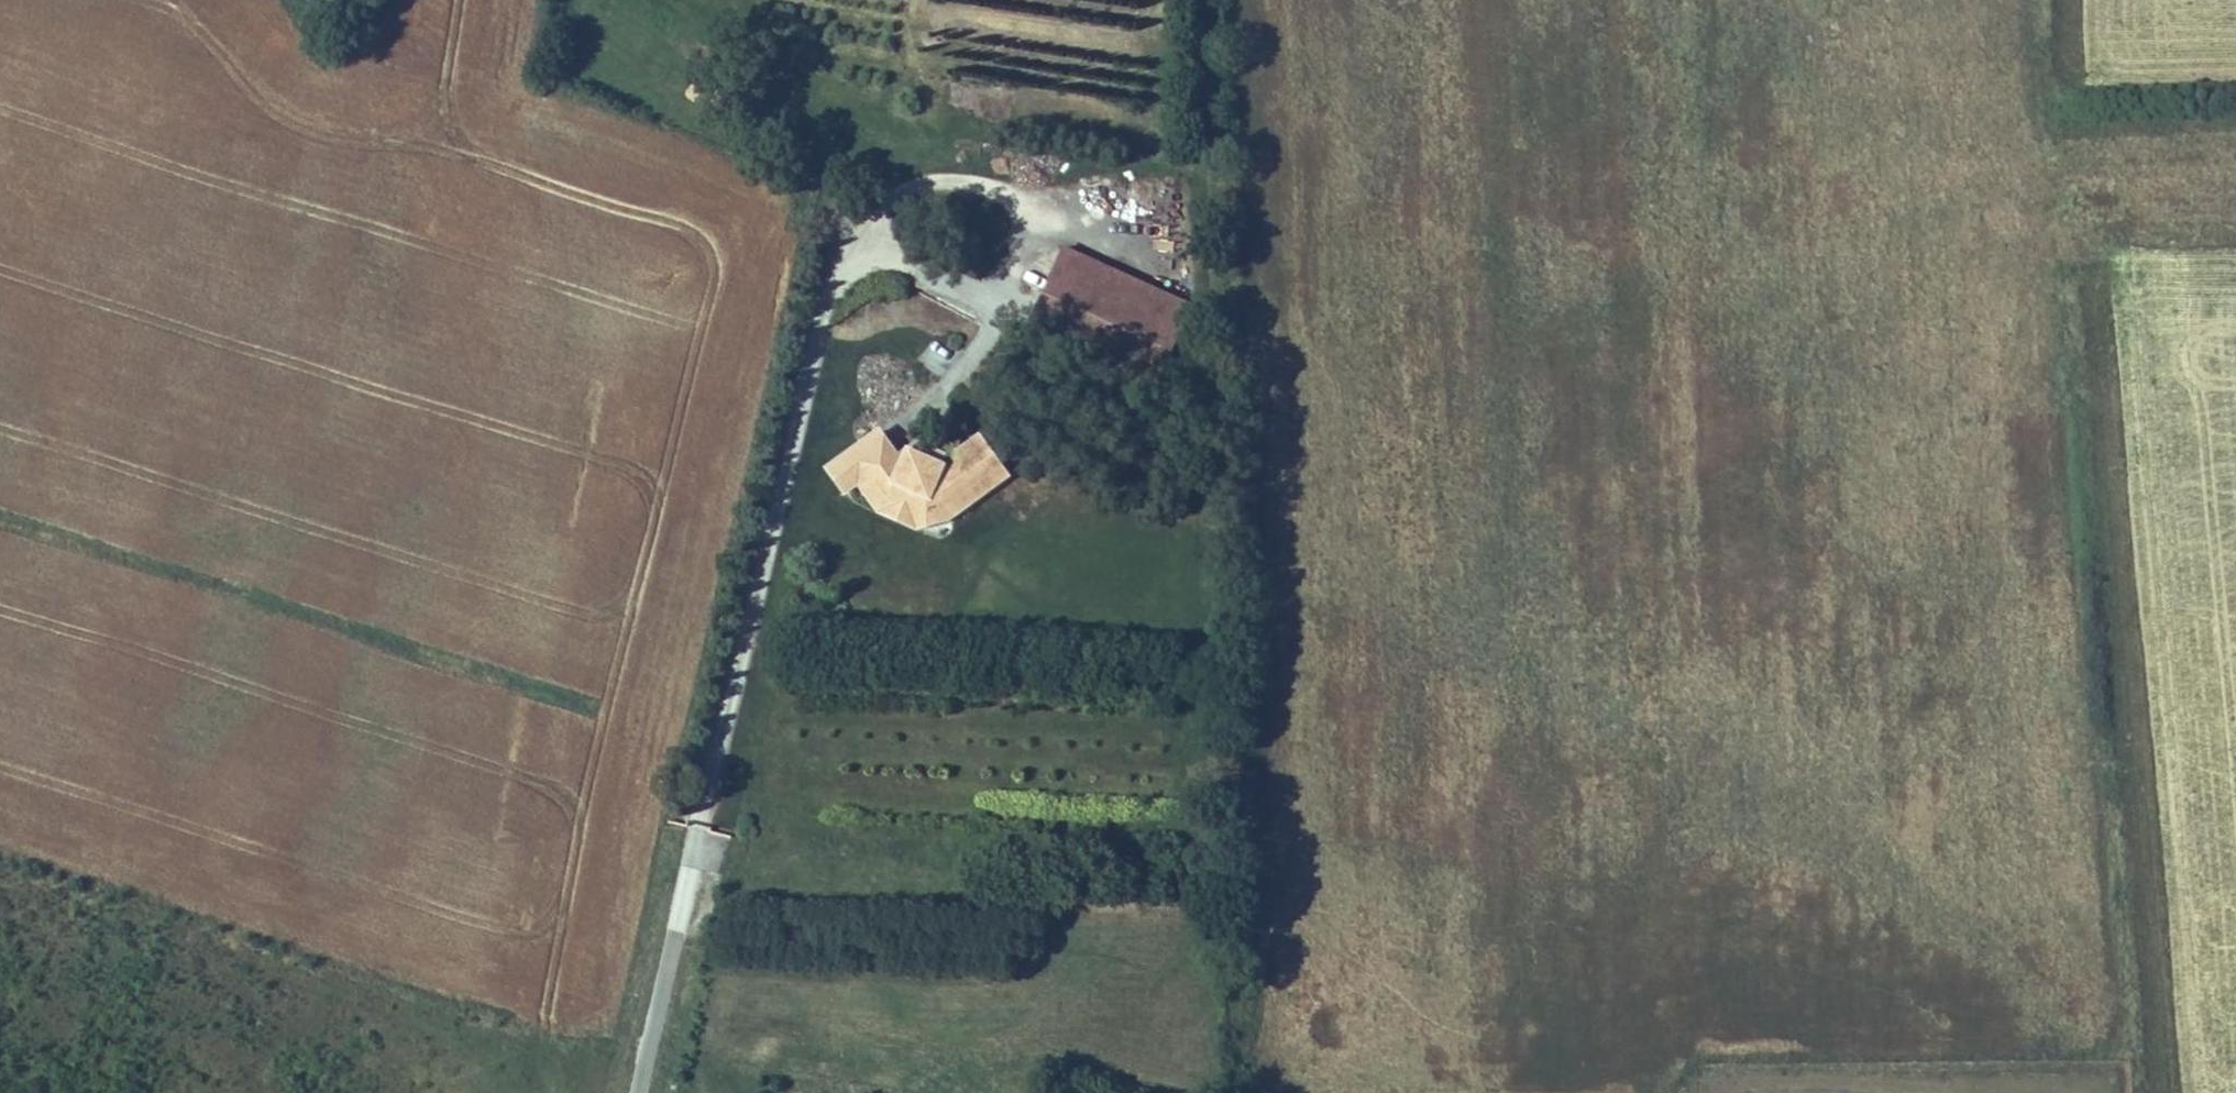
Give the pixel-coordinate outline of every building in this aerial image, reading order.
[(1065,255),(1056,275),(1185,330),(1194,309),(1065,255)] [(1056,275),(1034,326),(1163,380),(1185,330),(1056,275)] [(918,536),(949,528),(1012,483),(980,439),(954,457),(954,471),(945,470),(950,458),(920,446),(909,453),(903,468),(879,435),(824,475),(845,504),(859,493),(878,519),(918,536)]
